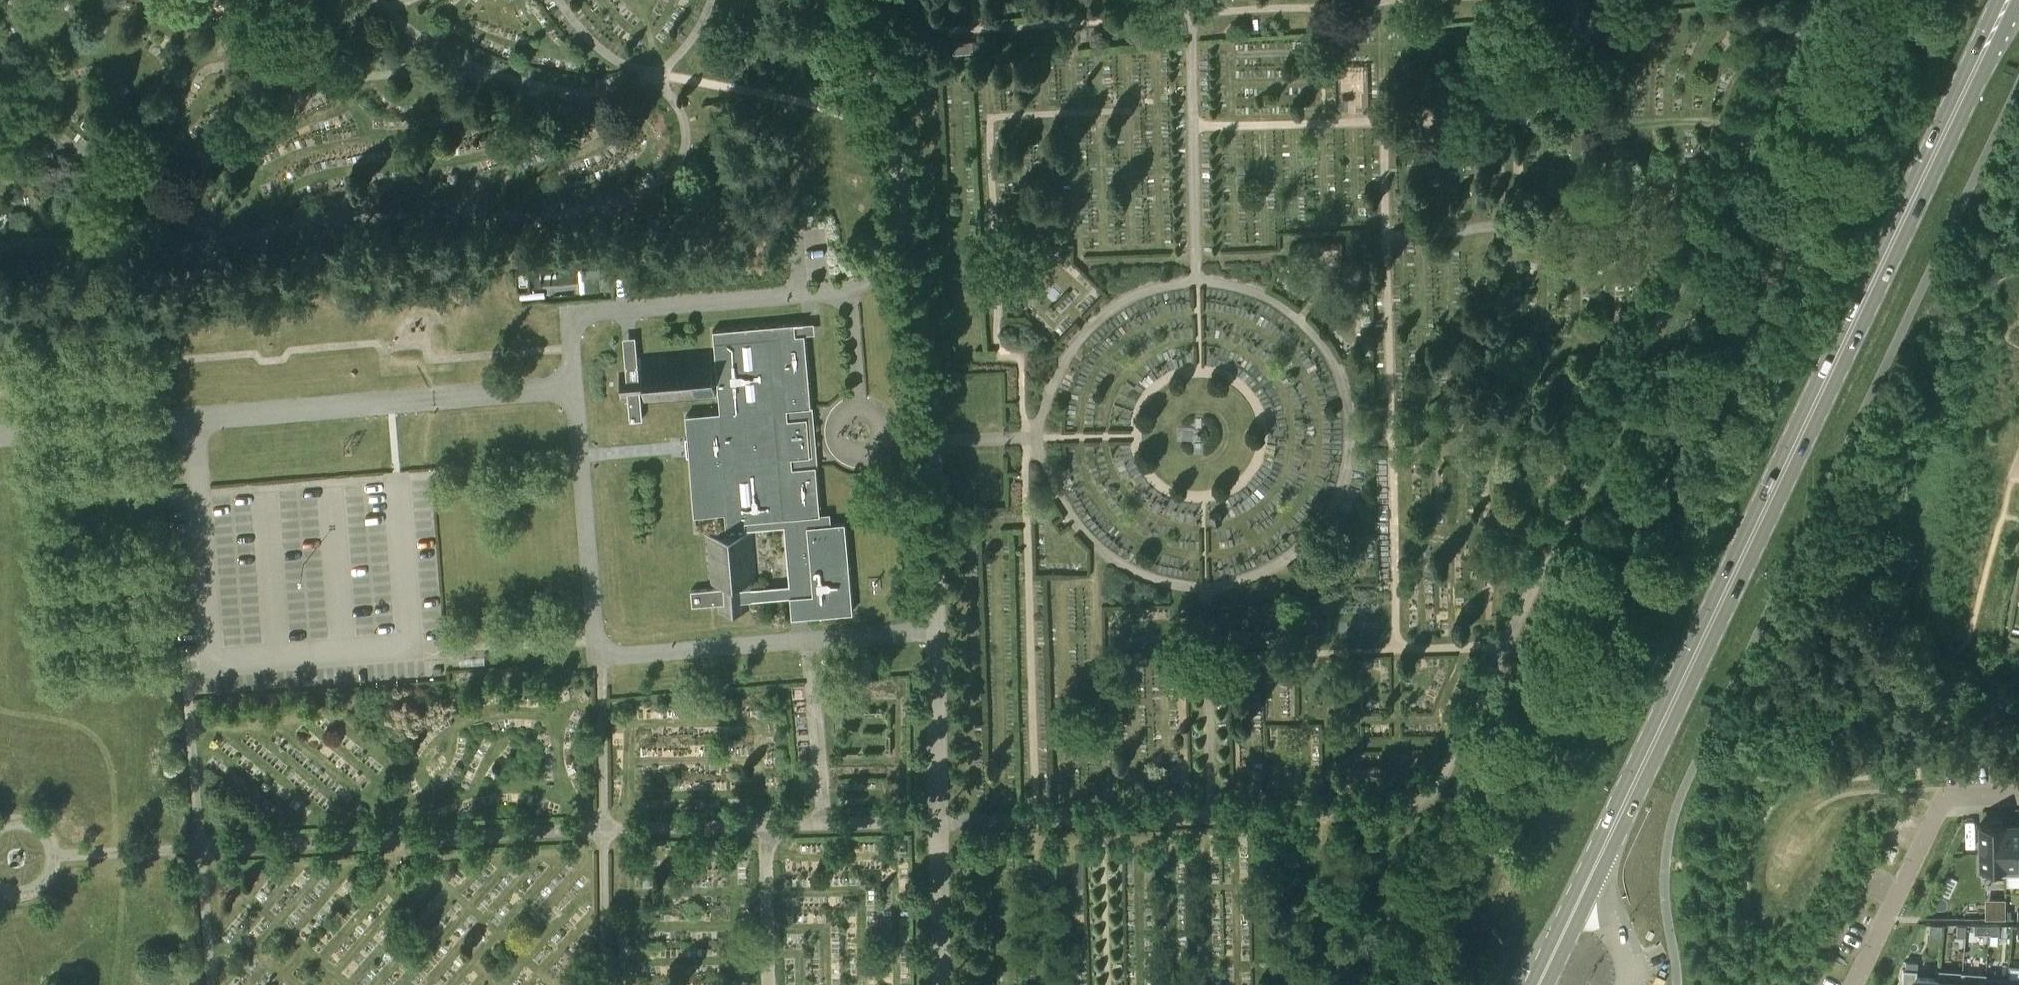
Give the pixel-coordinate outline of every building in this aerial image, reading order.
[(596,267),(583,268),(577,268),(579,288),(575,288),(575,295),(598,293),(597,276),(596,267)] [(820,514),(816,465),(808,465),(808,455),(810,455),(807,417),(804,417),(803,407),(811,406),(805,333),(796,334),(795,324),(804,323),(804,322),(713,329),(716,363),(712,363),(711,348),(640,354),(642,370),(639,370),(639,367),(625,368),(626,371),(619,372),(621,399),(629,399),(630,420),(643,419),(641,399),(644,398),(645,404),(715,398),(714,383),(717,383),(720,412),(685,415),(688,445),(694,514),(725,511),(726,530),(730,529),(730,533),(705,535),(709,584),(715,583),(716,588),(691,590),(693,605),(718,603),(719,613),(749,611),(748,600),(790,596),(792,617),(853,612),(845,522),(818,524),(818,514),(820,514)] [(2005,874),(2003,823),(2003,819),(1990,819),(1990,823),(1980,824),(1981,875),(2005,874)] [(2018,874),(2018,823),(2003,823),(2005,874),(2018,874)] [(2005,901),(1991,901),(1990,920),(2005,920),(2005,901)] [(1957,935),(1965,936),(1966,925),(1957,924),(1957,935)] [(1987,932),(1987,924),(1974,924),(1974,932),(1987,932)] [(1999,933),(1999,924),(1987,924),(1987,932),(1999,933)] [(1939,978),(1937,978),(1916,977),(1917,962),(1906,961),(1905,969),(1903,968),(1901,984),(1938,984),(1939,978)] [(1938,984),(1961,984),(1962,971),(1938,969),(1937,978),(1939,978),(1938,984)] [(1961,984),(1984,984),(1985,975),(1986,973),(1962,971),(1961,984)] [(2007,977),(1985,975),(1984,984),(2007,984),(2007,977)] [(2007,977),(2007,984),(2018,984),(2018,978),(2007,977)]
